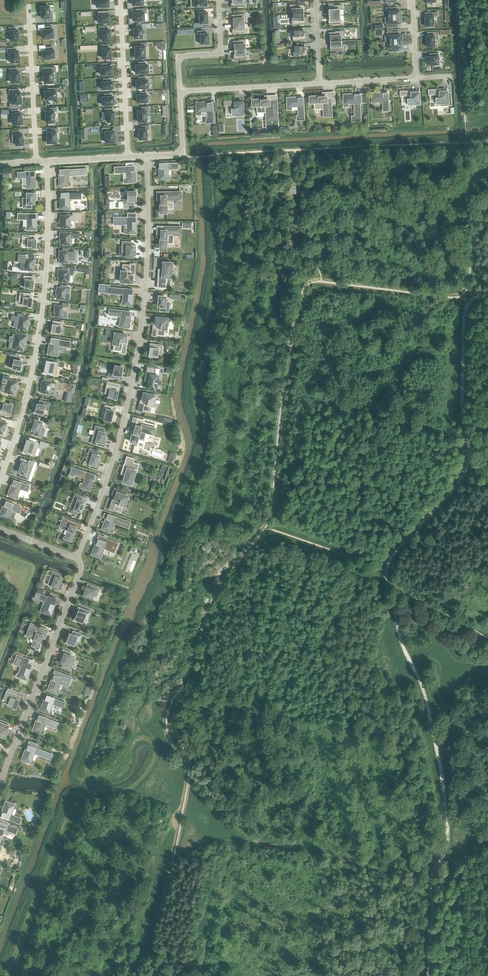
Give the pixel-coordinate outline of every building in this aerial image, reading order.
[(292,9),(292,14),(302,14),(302,11),(304,11),(304,5),(298,5),(298,4),(289,4),(290,9),(292,9)] [(330,12),(330,15),(340,15),(340,10),(341,10),(341,4),(334,5),(334,6),(328,6),(328,12),(330,12)] [(41,7),(40,7),(40,8),(41,8),(41,10),(40,10),(40,11),(41,11),(42,17),(46,17),(46,20),(53,20),(52,12),(49,12),(49,6),(41,7)] [(389,17),(401,16),(401,13),(400,13),(400,10),(394,11),(394,7),(386,8),(386,11),(389,11),(389,17)] [(133,13),(133,16),(133,17),(133,19),(133,20),(133,21),(144,20),(144,13),(147,13),(146,8),(136,9),(136,13),(133,13)] [(109,14),(107,14),(107,11),(98,11),(98,22),(109,22),(109,21),(110,21),(109,21),(109,18),(110,18),(109,18),(109,14)] [(193,23),(194,27),(203,26),(203,23),(208,23),(207,12),(206,12),(206,11),(202,11),(203,12),(199,12),(200,23),(193,23)] [(438,12),(429,12),(429,16),(426,16),(426,19),(426,26),(427,26),(427,27),(430,27),(430,26),(434,26),(433,16),(438,16),(438,12)] [(233,21),(233,24),(243,24),(243,18),(244,18),(244,13),(237,14),(231,15),(232,21),(233,21)] [(302,14),(292,14),(293,20),(291,20),(292,25),(299,24),(299,23),(305,23),(304,17),(303,17),(302,14)] [(340,15),(330,15),(330,18),(328,18),(329,25),(335,24),(335,25),(342,25),(342,20),(340,20),(340,15)] [(389,17),(389,23),(387,23),(387,27),(395,26),(395,23),(401,23),(400,20),(402,20),(401,16),(389,17)] [(134,31),(134,32),(134,34),(134,35),(134,38),(137,38),(137,39),(141,39),(141,38),(142,38),(142,28),(143,28),(142,24),(136,25),(136,28),(134,28),(134,31)] [(243,24),(233,24),(234,27),(232,27),(232,33),(238,33),(238,34),(245,34),(245,29),(244,29),(243,24)] [(44,29),(42,29),(42,36),(52,35),(52,28),(51,28),(51,25),(44,26),(44,29)] [(107,26),(99,26),(99,31),(102,30),(103,41),(109,41),(110,41),(110,37),(110,36),(110,34),(110,33),(110,30),(107,30),(107,26)] [(15,27),(9,27),(9,31),(10,31),(10,40),(18,40),(18,37),(18,36),(18,34),(18,33),(18,30),(15,30),(15,27)] [(201,44),(209,43),(208,33),(203,34),(203,30),(197,31),(197,34),(200,34),(201,44)] [(299,39),(305,39),(305,33),(303,33),(303,30),(293,30),(293,36),(292,36),(292,41),(299,40),(299,39)] [(331,38),(331,41),(341,41),(341,36),(342,36),(342,30),(335,31),(335,32),(329,32),(329,38),(331,38)] [(435,46),(434,39),(438,39),(438,31),(428,32),(428,35),(427,35),(427,38),(427,46),(435,46)] [(388,41),(403,41),(402,37),(401,37),(401,35),(395,35),(395,32),(387,32),(388,41)] [(234,47),(235,50),(245,49),(244,44),(246,44),(245,39),(238,39),(238,40),(232,41),(233,47),(234,47)] [(341,41),(331,41),(331,44),(330,44),(330,51),(336,50),(336,51),(343,51),(343,46),(342,46),(341,41)] [(388,41),(388,51),(396,51),(396,47),(402,47),(402,45),(403,45),(403,41),(388,41)] [(135,54),(135,57),(135,58),(145,58),(145,47),(147,46),(146,43),(140,43),(140,46),(137,47),(135,47),(135,49),(136,53),(135,53),(135,54)] [(107,45),(101,45),(101,49),(102,49),(103,58),(111,58),(111,57),(111,54),(111,53),(110,53),(110,51),(110,50),(110,48),(109,48),(108,48),(107,45)] [(45,49),(43,50),(43,56),(53,56),(53,49),(52,49),(52,46),(45,46),(45,49)] [(294,52),(293,52),(293,57),(300,56),(300,55),(306,55),(306,49),(304,49),(304,46),(294,46),(294,52)] [(13,48),(7,48),(7,52),(10,52),(11,62),(14,62),(14,63),(18,63),(18,62),(19,62),(19,61),(20,61),(19,61),(19,58),(19,57),(18,57),(18,51),(14,51),(13,48)] [(245,49),(235,50),(235,53),(233,53),(233,59),(239,59),(239,60),(246,60),(246,54),(245,55),(245,49)] [(439,64),(438,57),(439,57),(439,53),(432,53),(432,56),(427,57),(428,60),(427,60),(427,64),(428,63),(428,64),(439,64)] [(136,69),(135,69),(136,69),(136,72),(136,73),(148,73),(148,65),(145,65),(145,62),(138,62),(138,65),(137,65),(136,65),(136,68),(136,69)] [(112,73),(112,70),(112,66),(108,66),(107,63),(101,64),(101,67),(101,75),(107,74),(107,75),(111,75),(111,74),(112,74),(112,73)] [(47,70),(44,70),(44,80),(52,80),(51,70),(53,70),(53,67),(47,67),(47,70)] [(11,72),(10,72),(10,79),(20,78),(20,71),(17,72),(17,68),(10,69),(11,72)] [(136,84),(137,87),(136,87),(137,87),(137,88),(148,88),(147,80),(145,80),(145,77),(138,77),(139,80),(138,80),(136,80),(136,83),(136,84)] [(103,82),(101,82),(102,89),(113,88),(113,87),(112,85),(113,85),(113,84),(112,84),(112,83),(112,81),(111,81),(110,81),(109,78),(103,79),(103,82)] [(46,96),(45,96),(45,101),(53,101),(52,91),(54,91),(54,87),(48,88),(48,91),(45,91),(46,96)] [(448,91),(447,87),(447,91),(439,92),(439,90),(440,90),(435,90),(435,89),(429,90),(429,95),(430,95),(431,102),(440,102),(440,105),(448,105),(448,91)] [(17,89),(11,89),(11,93),(13,93),(14,102),(21,102),(21,92),(18,92),(17,89)] [(419,92),(416,92),(416,90),(400,91),(400,97),(401,97),(402,104),(408,103),(408,104),(420,103),(419,92)] [(137,98),(137,99),(137,101),(137,102),(140,102),(140,103),(144,103),(144,102),(147,102),(147,95),(146,95),(146,92),(140,92),(140,95),(138,95),(137,95),(137,98)] [(372,93),(372,98),(372,102),(372,103),(373,103),(374,104),(375,103),(375,102),(382,101),(383,111),(389,111),(388,93),(381,93),(381,92),(372,93)] [(104,97),(102,97),(102,105),(113,104),(113,103),(114,103),(113,103),(113,100),(114,100),(113,100),(113,99),(113,96),(112,97),(110,97),(110,93),(104,94),(104,97)] [(365,102),(361,102),(361,94),(352,95),(352,94),(344,95),(344,99),(343,100),(344,107),(348,106),(348,103),(354,103),(355,115),(352,116),(352,121),(361,121),(360,103),(365,102)] [(335,103),(335,96),(326,96),(326,97),(323,97),(323,96),(310,96),(310,97),(310,98),(310,99),(310,100),(310,101),(311,102),(314,102),(315,109),(324,109),(325,116),(332,115),(331,103),(335,103)] [(287,98),(288,103),(287,103),(287,110),(292,109),(292,106),(298,106),(298,115),(296,116),(297,120),(305,120),(303,98),(296,98),(296,97),(287,98)] [(244,113),(243,98),(242,98),(243,102),(235,102),(235,101),(231,101),(224,101),(225,106),(226,106),(226,113),(236,113),(236,116),(243,116),(243,113),(244,113)] [(278,107),(277,99),(269,99),(269,100),(266,100),(266,99),(253,100),(253,101),(252,101),(252,102),(252,103),(253,104),(253,105),(253,106),(257,105),(257,113),(267,112),(267,120),(266,120),(266,127),(279,127),(279,119),(277,119),(277,107),(278,107)] [(213,123),(212,103),(205,103),(205,102),(196,103),(196,108),(196,115),(201,115),(201,112),(207,111),(207,115),(207,118),(205,118),(205,121),(205,122),(205,123),(213,123)] [(138,117),(138,118),(138,122),(146,121),(146,116),(149,116),(148,107),(141,107),(141,111),(138,111),(138,115),(138,117)] [(49,111),(46,112),(46,118),(56,118),(56,111),(55,111),(55,108),(48,108),(49,111)] [(114,118),(114,115),(114,111),(112,112),(112,108),(105,109),(105,112),(107,112),(107,122),(114,121),(114,118)] [(18,110),(12,110),(12,114),(14,114),(15,123),(22,123),(22,118),(21,118),(21,113),(19,113),(18,110)] [(139,135),(139,136),(139,135),(139,138),(139,139),(140,139),(140,140),(144,140),(144,139),(146,139),(146,129),(149,129),(149,125),(142,126),(142,129),(139,129),(139,132),(139,134),(139,135)] [(109,127),(102,128),(102,132),(105,132),(106,142),(110,142),(110,143),(114,143),(114,142),(115,142),(115,141),(115,138),(115,137),(114,137),(114,134),(114,131),(110,131),(109,127)] [(48,137),(47,137),(47,142),(55,142),(54,132),(56,132),(56,129),(50,129),(50,132),(47,132),(48,137)] [(19,130),(12,131),(12,134),(15,134),(16,145),(23,144),(24,144),(24,143),(23,143),(23,141),(23,140),(23,139),(22,140),(22,133),(19,134),(19,130)] [(159,171),(159,179),(165,179),(165,180),(168,180),(169,179),(170,179),(170,178),(170,177),(169,176),(168,176),(168,169),(179,169),(179,162),(160,163),(160,171),(159,171)] [(114,173),(126,172),(126,178),(123,179),(124,183),(130,183),(130,182),(136,182),(135,173),(134,173),(134,166),(114,167),(114,173)] [(60,170),(60,174),(60,177),(59,177),(60,186),(65,186),(69,186),(70,186),(71,185),(71,184),(70,182),(68,181),(68,176),(87,175),(87,168),(60,170)] [(26,188),(27,188),(31,188),(31,187),(36,187),(35,179),(34,179),(34,171),(17,172),(17,176),(18,176),(18,178),(21,178),(26,178),(27,185),(26,185),(25,186),(25,187),(26,188)] [(109,209),(124,209),(124,204),(128,204),(128,205),(134,204),(134,200),(136,200),(136,195),(136,191),(136,190),(135,190),(134,190),(133,191),(127,192),(127,196),(124,196),(124,201),(110,201),(110,209),(109,209)] [(180,199),(180,192),(167,192),(167,191),(161,191),(161,196),(161,198),(161,199),(160,199),(160,213),(161,213),(162,213),(163,213),(164,213),(165,213),(165,212),(166,212),(166,209),(173,209),(173,199),(180,199)] [(69,199),(81,199),(81,192),(61,193),(61,200),(60,200),(60,209),(65,209),(69,209),(70,209),(71,208),(71,207),(70,206),(69,206),(69,199)] [(36,197),(36,193),(27,193),(27,198),(23,198),(23,208),(31,208),(31,203),(34,203),(34,197),(36,197)] [(72,212),(72,215),(60,215),(60,223),(61,223),(61,227),(74,227),(74,220),(82,220),(82,212),(72,212)] [(35,221),(35,214),(18,213),(18,220),(27,220),(27,227),(26,227),(26,228),(26,229),(26,230),(27,230),(31,230),(36,230),(36,221),(35,221)] [(135,224),(135,213),(127,213),(127,217),(113,217),(113,225),(115,225),(118,225),(118,223),(127,223),(127,229),(124,229),(124,233),(127,234),(130,234),(131,234),(131,233),(136,233),(136,224),(135,224)] [(165,247),(166,247),(166,244),(173,244),(173,234),(180,234),(180,227),(168,227),(168,226),(161,226),(161,231),(161,234),(160,234),(160,247),(161,247),(162,248),(163,248),(164,247),(165,247)] [(66,244),(66,246),(67,246),(67,244),(71,245),(71,238),(79,238),(79,233),(60,232),(60,240),(61,240),(61,244),(66,244)] [(23,244),(27,244),(27,247),(33,248),(34,249),(35,249),(36,248),(36,244),(36,239),(34,239),(34,236),(23,235),(23,244)] [(131,246),(131,242),(120,242),(119,256),(135,256),(135,253),(133,253),(133,246),(131,246)] [(59,251),(59,258),(60,258),(60,262),(63,262),(63,263),(64,263),(64,262),(68,262),(68,256),(72,256),(72,251),(59,251)] [(30,270),(34,270),(34,266),(35,258),(28,258),(28,254),(18,253),(18,262),(25,263),(24,270),(29,270),(29,271),(30,271),(30,270)] [(162,267),(163,267),(163,269),(160,269),(159,273),(158,273),(157,287),(166,288),(166,277),(171,277),(172,263),(163,262),(162,262),(162,263),(161,263),(161,264),(161,265),(161,266),(162,266),(162,267)] [(122,274),(121,274),(120,282),(132,283),(132,274),(134,274),(134,270),(134,271),(135,264),(130,264),(130,265),(123,264),(122,274)] [(62,283),(62,282),(68,282),(69,275),(73,275),(73,271),(75,271),(76,267),(67,267),(67,270),(58,269),(58,277),(58,282),(62,282),(62,283)] [(24,276),(24,279),(25,280),(24,287),(29,288),(33,289),(33,285),(33,280),(33,277),(24,276)] [(67,288),(57,287),(56,294),(57,295),(57,298),(60,299),(60,300),(61,300),(61,299),(65,299),(65,293),(69,293),(70,288),(67,288)] [(132,297),(131,297),(132,289),(108,287),(108,293),(123,295),(123,302),(122,302),(121,302),(121,303),(121,304),(122,305),(126,305),(127,305),(131,305),(132,297)] [(33,294),(20,293),(19,301),(23,302),(22,305),(28,306),(28,307),(29,307),(30,308),(31,307),(31,306),(32,302),(31,302),(32,298),(30,298),(30,295),(33,295),(33,294)] [(160,310),(168,311),(169,302),(165,301),(165,297),(157,296),(156,300),(159,300),(158,306),(160,306),(160,310)] [(63,311),(67,311),(68,303),(62,303),(62,306),(55,305),(54,312),(55,312),(55,316),(63,317),(63,311)] [(130,319),(129,319),(130,311),(109,309),(108,315),(121,316),(120,323),(119,324),(118,325),(118,326),(119,326),(120,327),(124,327),(129,327),(130,319)] [(24,314),(17,313),(17,316),(11,315),(11,320),(15,321),(14,327),(18,327),(18,328),(23,329),(22,330),(23,330),(27,330),(28,325),(29,318),(23,317),(24,314)] [(167,318),(156,317),(155,325),(154,325),(153,329),(152,335),(157,336),(157,335),(164,336),(165,326),(169,327),(170,319),(167,319),(167,318)] [(62,326),(62,322),(54,321),(53,324),(52,329),(51,329),(51,333),(54,333),(60,333),(61,326),(62,326)] [(125,343),(126,335),(112,332),(112,338),(112,339),(115,340),(113,350),(120,351),(120,353),(125,353),(126,347),(125,347),(126,343),(125,343)] [(12,348),(23,350),(24,346),(25,346),(26,338),(20,338),(21,334),(12,333),(12,336),(9,336),(8,341),(13,341),(12,348)] [(52,355),(56,356),(57,356),(58,355),(58,354),(58,353),(57,352),(58,345),(70,347),(71,341),(51,338),(50,345),(49,345),(48,354),(53,354),(52,355)] [(161,354),(163,345),(153,344),(152,347),(150,347),(149,352),(149,351),(148,355),(148,356),(149,357),(150,357),(151,357),(152,356),(157,357),(158,353),(161,354)] [(24,358),(15,356),(16,353),(5,351),(4,354),(11,355),(9,363),(13,363),(12,368),(17,369),(18,370),(19,371),(20,371),(20,370),(21,369),(22,366),(21,366),(22,361),(20,361),(21,358),(24,358)] [(52,374),(56,375),(58,363),(46,360),(46,361),(45,368),(44,368),(43,372),(44,373),(44,374),(45,374),(46,374),(47,373),(52,374)] [(109,377),(119,378),(119,375),(121,375),(122,371),(123,367),(123,366),(123,365),(122,365),(121,365),(120,366),(114,365),(113,370),(110,369),(109,377)] [(147,388),(155,390),(158,376),(154,375),(155,368),(147,366),(145,376),(146,377),(146,381),(148,381),(148,384),(147,384),(146,384),(146,385),(145,385),(145,386),(146,387),(146,388),(147,388)] [(2,381),(7,382),(5,390),(14,392),(15,386),(16,387),(16,386),(18,379),(9,377),(10,374),(4,373),(2,381)] [(41,392),(49,394),(50,388),(54,389),(55,384),(42,381),(40,388),(41,389),(41,392)] [(116,390),(117,387),(113,386),(113,383),(108,382),(105,393),(109,394),(108,397),(114,398),(113,399),(114,400),(115,400),(116,400),(117,399),(117,395),(118,391),(116,390)] [(155,395),(144,393),(142,401),(141,401),(140,404),(139,404),(138,410),(143,411),(143,410),(150,412),(152,402),(154,403),(156,396),(155,396),(155,395)] [(49,403),(40,401),(39,404),(37,404),(36,408),(35,408),(34,412),(35,413),(35,414),(36,414),(37,413),(37,412),(43,414),(44,409),(47,410),(49,403)] [(3,405),(0,405),(0,413),(7,415),(8,412),(10,412),(11,408),(12,408),(13,404),(12,403),(11,402),(10,402),(10,403),(9,403),(4,402),(3,405)] [(104,419),(111,421),(113,410),(112,410),(112,406),(105,404),(104,408),(106,408),(104,419)] [(137,418),(135,426),(136,426),(135,429),(134,429),(130,441),(131,442),(132,442),(133,443),(134,443),(135,443),(136,443),(137,439),(144,441),(147,432),(153,434),(156,425),(143,421),(144,420),(137,418)] [(33,434),(41,436),(44,427),(40,426),(41,422),(33,419),(32,423),(34,424),(32,430),(35,430),(33,434)] [(91,443),(104,446),(106,439),(104,439),(105,433),(103,432),(104,428),(96,426),(91,443)] [(38,443),(29,440),(28,441),(27,444),(26,443),(24,448),(24,447),(23,451),(23,452),(23,453),(24,453),(25,453),(26,452),(31,454),(34,455),(38,443)] [(99,456),(97,455),(98,451),(90,449),(86,462),(90,463),(90,464),(89,467),(97,469),(99,463),(97,462),(99,456)] [(121,479),(121,480),(122,481),(123,482),(131,484),(135,471),(136,471),(139,464),(133,462),(134,458),(126,456),(122,470),(123,470),(122,474),(125,475),(124,477),(123,477),(122,478),(122,479),(121,479)] [(20,477),(27,479),(34,462),(29,460),(28,461),(21,458),(18,465),(21,466),(19,472),(21,473),(20,477)] [(69,475),(74,476),(74,474),(85,478),(83,483),(80,483),(79,487),(85,489),(86,488),(90,490),(93,482),(92,482),(95,475),(72,467),(69,475)] [(14,480),(12,487),(11,487),(8,495),(13,496),(12,497),(16,498),(17,498),(18,498),(18,497),(18,496),(17,495),(20,488),(28,491),(30,485),(14,480)] [(125,495),(126,492),(118,489),(114,500),(113,500),(112,503),(111,503),(109,509),(114,511),(114,509),(121,512),(123,506),(124,507),(128,496),(125,495)] [(75,494),(69,511),(76,514),(78,510),(80,511),(82,505),(85,506),(87,499),(75,494)] [(7,520),(8,520),(9,519),(10,518),(9,517),(9,516),(11,510),(19,513),(22,508),(6,501),(3,508),(2,508),(0,514),(0,516),(4,517),(4,518),(7,520)] [(128,528),(130,522),(108,514),(106,521),(105,521),(102,529),(107,530),(106,531),(110,532),(111,533),(112,532),(112,531),(112,530),(111,529),(114,523),(128,528)] [(75,527),(76,524),(77,523),(63,518),(60,527),(68,530),(66,536),(65,536),(64,536),(64,537),(64,538),(64,539),(65,539),(68,540),(71,541),(75,530),(76,527),(75,527)] [(98,540),(96,546),(95,546),(91,554),(96,556),(99,558),(100,558),(101,558),(102,557),(102,556),(101,555),(103,548),(114,553),(118,543),(105,538),(104,542),(98,540)] [(52,586),(60,589),(62,586),(59,585),(61,579),(59,578),(61,574),(53,571),(48,584),(52,585),(52,586)] [(96,596),(99,588),(90,585),(89,588),(87,587),(84,595),(91,598),(93,595),(96,596)] [(41,612),(42,612),(46,614),(46,613),(51,615),(54,607),(53,606),(56,598),(50,596),(49,597),(36,592),(34,598),(46,602),(43,608),(42,608),(41,609),(40,610),(41,611),(41,612)] [(79,620),(83,621),(84,617),(88,618),(90,612),(80,608),(78,611),(76,615),(76,614),(74,618),(74,619),(74,620),(75,621),(76,621),(77,621),(78,621),(79,620)] [(39,644),(42,638),(41,638),(42,635),(44,628),(31,623),(26,636),(32,638),(34,641),(32,645),(36,647),(35,647),(36,648),(37,649),(38,649),(39,648),(40,644),(39,644)] [(69,633),(68,637),(67,637),(66,641),(65,642),(66,643),(67,644),(69,644),(70,643),(74,644),(76,640),(79,641),(82,634),(73,631),(71,634),(69,633)] [(63,649),(61,656),(63,657),(61,662),(63,663),(62,667),(70,670),(74,657),(70,656),(71,655),(70,655),(71,652),(63,649)] [(22,678),(26,679),(29,671),(28,671),(32,660),(17,654),(13,664),(21,667),(19,673),(18,672),(17,673),(16,673),(16,674),(16,675),(17,676),(17,677),(21,678),(22,678)] [(51,681),(48,690),(53,691),(52,692),(56,694),(57,694),(58,693),(59,693),(59,692),(59,691),(59,690),(58,689),(60,683),(68,687),(72,677),(61,673),(60,677),(54,675),(53,679),(52,679),(51,682),(51,681)] [(16,708),(17,705),(19,700),(16,699),(19,692),(8,688),(4,699),(9,701),(8,705),(13,707),(13,708),(14,709),(15,709),(16,709),(16,708)] [(51,713),(52,712),(51,711),(51,710),(50,709),(52,704),(63,708),(65,702),(47,695),(44,702),(43,702),(40,710),(45,711),(45,712),(49,714),(50,714),(51,714),(51,713)] [(57,728),(59,723),(39,715),(37,722),(36,722),(33,730),(37,732),(41,734),(42,734),(43,734),(44,733),(44,732),(44,731),(43,730),(43,729),(45,724),(57,728)] [(22,759),(26,761),(26,762),(30,763),(31,763),(32,763),(33,762),(33,761),(33,760),(32,760),(32,759),(34,753),(51,759),(53,754),(40,749),(43,741),(39,740),(37,744),(30,741),(26,752),(25,751),(22,759)] [(6,801),(3,809),(4,810),(1,817),(19,823),(21,818),(11,814),(13,808),(14,808),(15,808),(16,807),(16,806),(16,805),(15,804),(11,802),(10,803),(6,801)] [(17,828),(10,825),(10,826),(9,825),(8,826),(7,826),(7,825),(0,823),(0,835),(2,836),(3,833),(14,837),(15,833),(16,831),(17,828)]
